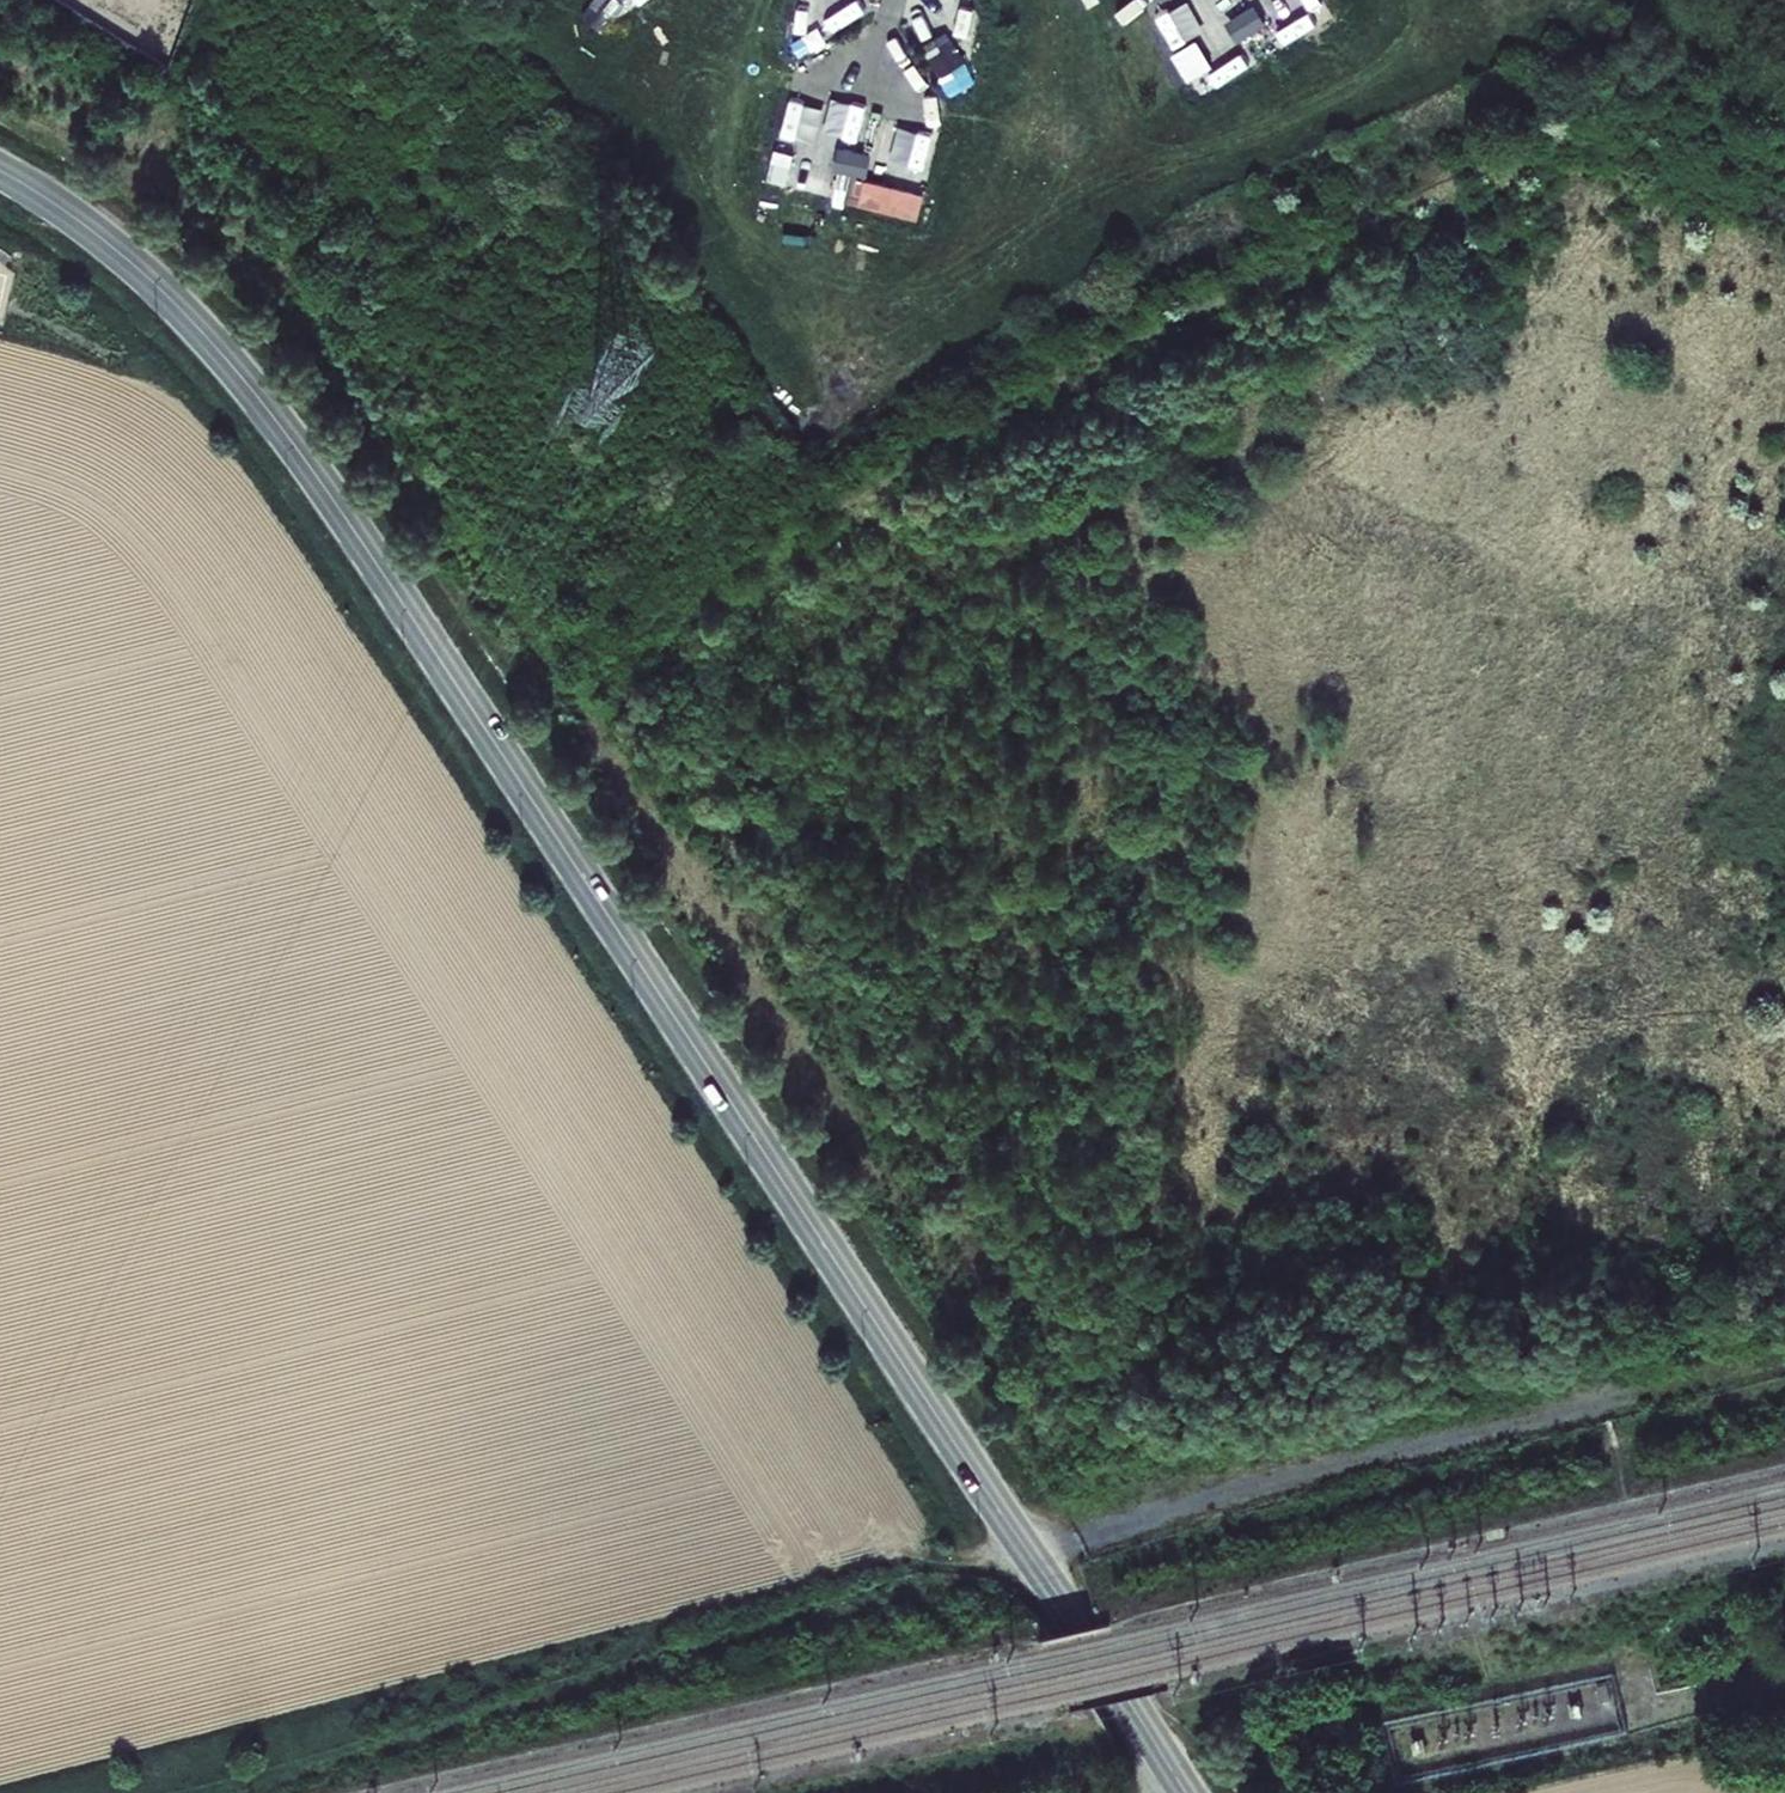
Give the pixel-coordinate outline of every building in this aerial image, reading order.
[(945,91),(968,80),(950,43),(928,53),(945,91)] [(803,155),(789,179),(812,191),(825,167),(803,155)]
